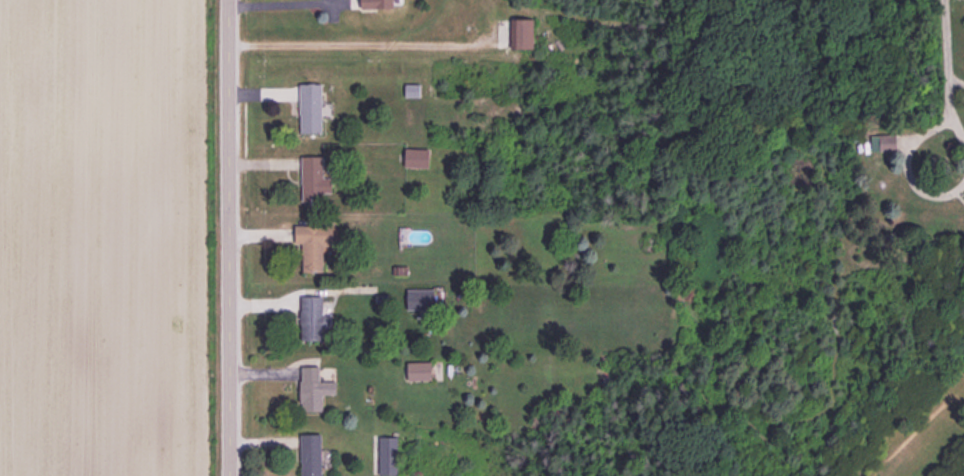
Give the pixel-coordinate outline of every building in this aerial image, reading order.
[(394,8),(394,0),(360,0),(361,9),(394,8)] [(531,49),(532,20),(510,19),(509,48),(531,49)] [(321,84),(299,84),(299,133),(321,133),(321,84)] [(322,156),(301,156),(301,201),(322,201),(321,193),(331,193),(331,177),(323,177),(322,156)] [(302,272),(323,271),(322,246),(333,246),(332,224),(294,225),(294,244),(301,244),(302,272)] [(434,289),(407,289),(406,309),(433,309),(434,289)] [(322,296),(300,296),(299,340),(322,340),(322,327),(331,327),(331,315),(321,315),(322,296)] [(430,362),(407,362),(407,380),(431,379),(430,362)] [(336,381),(318,381),(319,366),(300,366),(300,411),(322,411),(322,394),(336,394),(336,381)] [(379,475),(397,474),(396,437),(378,437),(379,475)]
